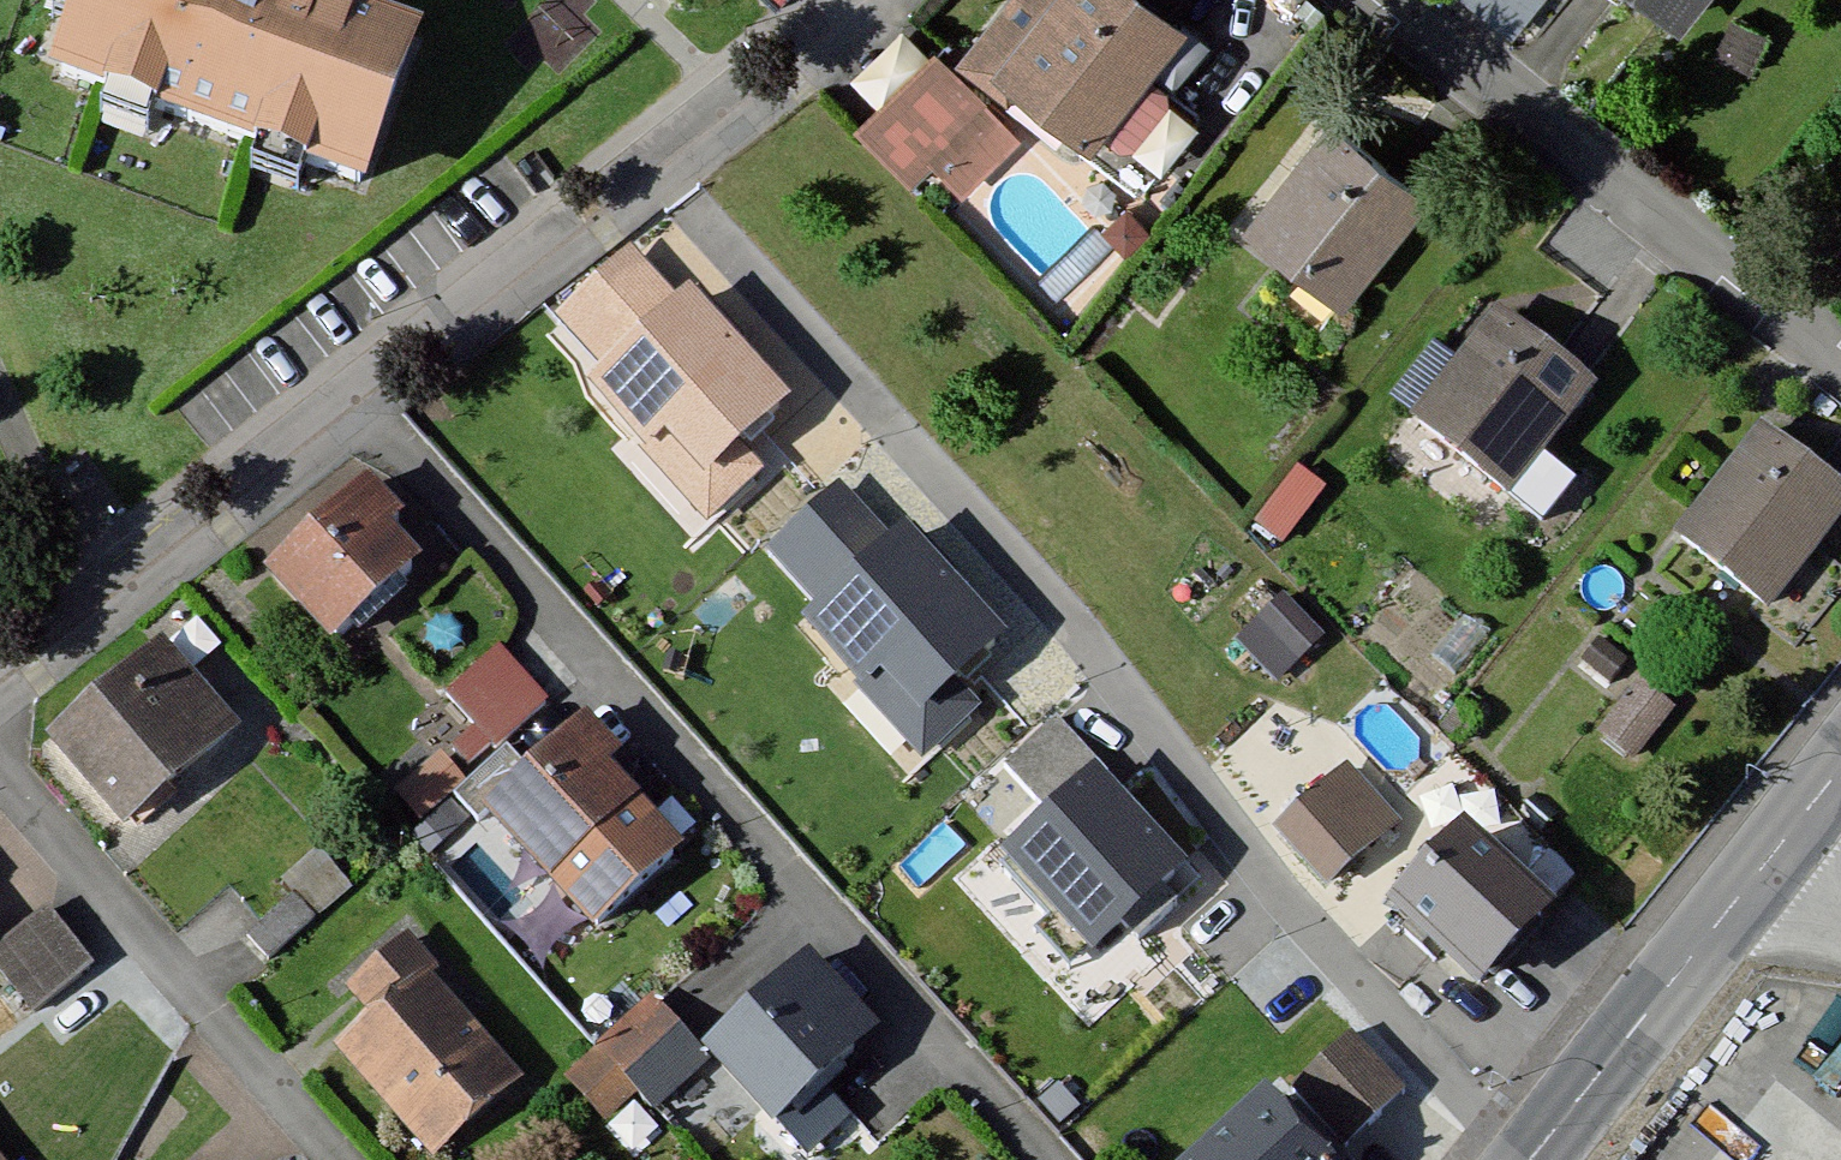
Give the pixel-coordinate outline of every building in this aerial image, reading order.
[(305,0),(84,0),(56,78),(364,187),(417,39),(305,0)] [(1135,0),(1023,0),(973,69),(1106,165),(1195,43),(1135,0)] [(1510,42),(1541,0),(1454,0),(1510,42)] [(1688,40),(1721,0),(1639,0),(1688,40)] [(1766,39),(1732,22),(1714,58),(1749,75),(1766,39)] [(1024,145),(934,59),(861,135),(915,186),(935,166),(970,200),(1024,145)] [(1434,212),(1331,130),(1248,234),(1351,316),(1434,212)] [(688,295),(590,379),(648,446),(667,430),(709,478),(788,410),(688,295)] [(1598,400),(1498,323),(1413,431),(1513,509),(1598,400)] [(1682,551),(1775,625),(1840,541),(1840,493),(1771,438),(1682,551)] [(367,463),(259,566),(326,636),(434,532),(367,463)] [(902,534),(807,624),(862,682),(878,667),(922,713),(1001,638),(902,534)] [(236,722),(157,630),(41,730),(121,821),(236,722)] [(501,640),(448,689),(475,718),(447,744),(467,766),(548,690),(501,640)] [(582,707),(474,806),(589,929),(681,843),(603,760),(618,746),(582,707)] [(1202,895),(1092,779),(998,869),(1052,925),(1068,910),(1125,969),(1202,895)] [(1346,788),(1293,843),(1341,888),(1394,833),(1346,788)] [(1476,863),(1407,945),(1497,1020),(1565,938),(1476,863)] [(0,936),(0,970),(27,1004),(87,958),(44,902),(0,936)] [(404,931),(343,985),(363,1007),(327,1039),(425,1149),(516,1069),(426,967),(432,962),(404,931)] [(836,982),(800,946),(696,1052),(766,1125),(857,1034),(820,997),(836,982)] [(649,1098),(696,1052),(641,995),(561,1073),(603,1115),(635,1083),(649,1098)] [(1356,1043),(1298,1095),(1353,1157),(1412,1104),(1356,1043)] [(1226,1159),(1320,1159),(1279,1114),(1226,1159)]
